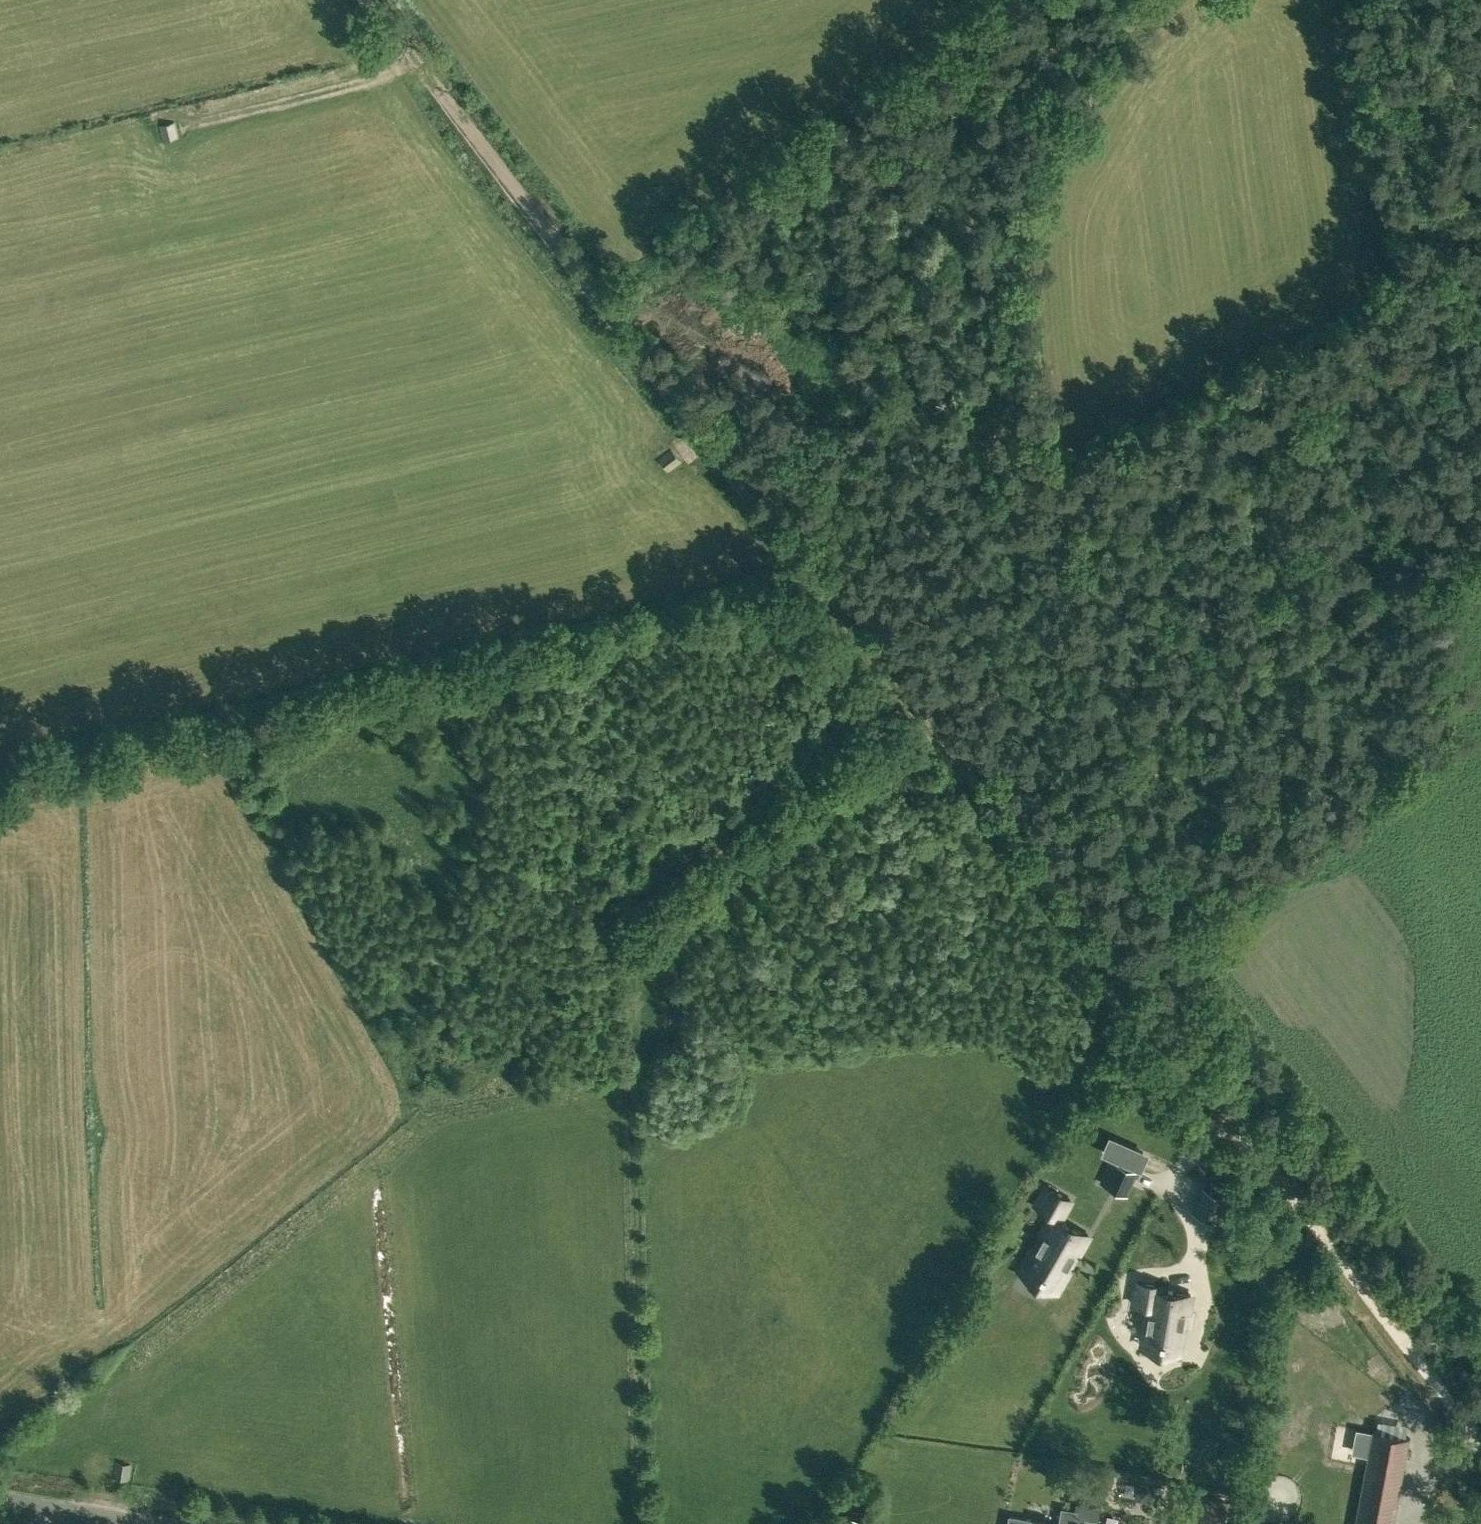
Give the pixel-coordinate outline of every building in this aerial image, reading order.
[(175,124),(160,126),(163,141),(178,139),(175,124)] [(671,449),(658,459),(668,473),(681,463),(671,449)] [(1130,1182),(1107,1172),(1102,1183),(1125,1193),(1130,1182)] [(1044,1274),(1060,1283),(1070,1267),(1068,1266),(1075,1253),(1077,1254),(1088,1234),(1059,1218),(1070,1199),(1048,1186),(1037,1207),(1052,1215),(1041,1234),(1043,1235),(1036,1248),(1034,1247),(1025,1263),(1041,1272),(1040,1274),(1044,1276),(1044,1274)] [(1134,1304),(1150,1307),(1144,1337),(1160,1339),(1160,1341),(1164,1342),(1165,1340),(1181,1343),(1186,1313),(1188,1313),(1191,1294),(1161,1289),(1161,1285),(1138,1281),(1134,1304)] [(1409,1439),(1405,1438),(1376,1432),(1373,1432),(1373,1435),(1369,1455),(1405,1462),(1409,1439)] [(115,1463),(113,1479),(130,1481),(132,1465),(115,1463)] [(1396,1505),(1360,1498),(1355,1523),(1393,1523),(1396,1505)] [(1058,1523),(1075,1523),(1077,1510),(1061,1506),(1058,1523)] [(1039,1522),(1008,1516),(1007,1523),(1049,1523),(1039,1522)]
